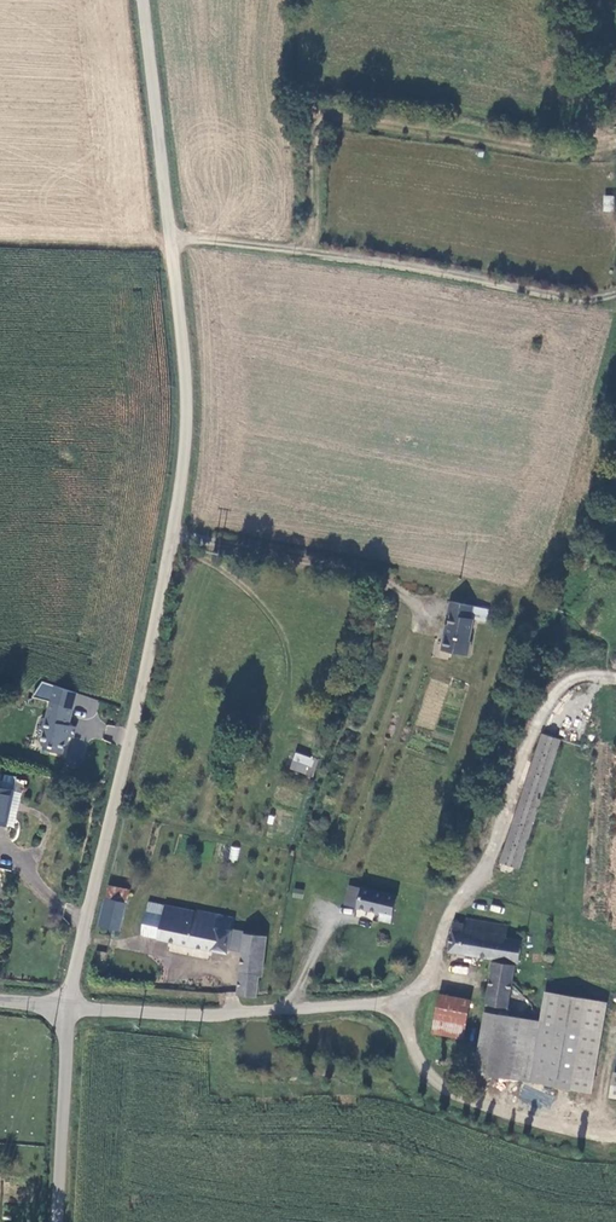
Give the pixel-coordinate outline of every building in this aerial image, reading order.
[(614,196),(603,195),(602,212),(614,212),(614,196)] [(471,604),(448,599),(445,612),(448,613),(446,623),(443,622),(441,633),(442,633),(439,648),(466,653),(469,639),(467,639),(472,617),(469,616),(471,604)] [(61,757),(80,694),(39,681),(34,697),(50,702),(36,749),(61,757)] [(562,736),(543,729),(501,858),(520,865),(562,736)] [(294,753),(290,771),(311,775),(315,757),(294,753)] [(15,785),(17,773),(0,769),(0,781),(15,785)] [(7,821),(7,820),(15,787),(15,785),(0,781),(0,819),(7,821)] [(22,788),(15,787),(7,820),(15,822),(22,788)] [(237,861),(239,847),(230,846),(229,860),(237,861)] [(128,880),(107,877),(100,918),(120,922),(128,880)] [(390,915),(391,909),(395,889),(360,882),(355,902),(379,907),(378,913),(390,915)] [(196,908),(184,905),(149,897),(142,929),(226,949),(233,921),(234,915),(196,906),(196,908)] [(508,921),(468,914),(465,926),(453,924),(450,947),(518,958),(522,937),(506,934),(508,921)] [(226,949),(240,952),(241,929),(242,923),(233,921),(226,949)] [(238,991),(256,994),(257,970),(262,970),(265,930),(241,929),(240,952),(238,991)] [(504,1011),(512,962),(492,959),(485,1007),(504,1011)] [(451,974),(468,973),(467,964),(450,966),(451,974)] [(607,999),(546,988),(541,1018),(507,1011),(498,1072),(592,1089),(607,999)] [(439,991),(430,1030),(461,1036),(469,996),(439,991)] [(495,1072),(504,1011),(485,1007),(475,1069),(495,1072)] [(507,1011),(504,1011),(495,1072),(498,1072),(507,1011)]
